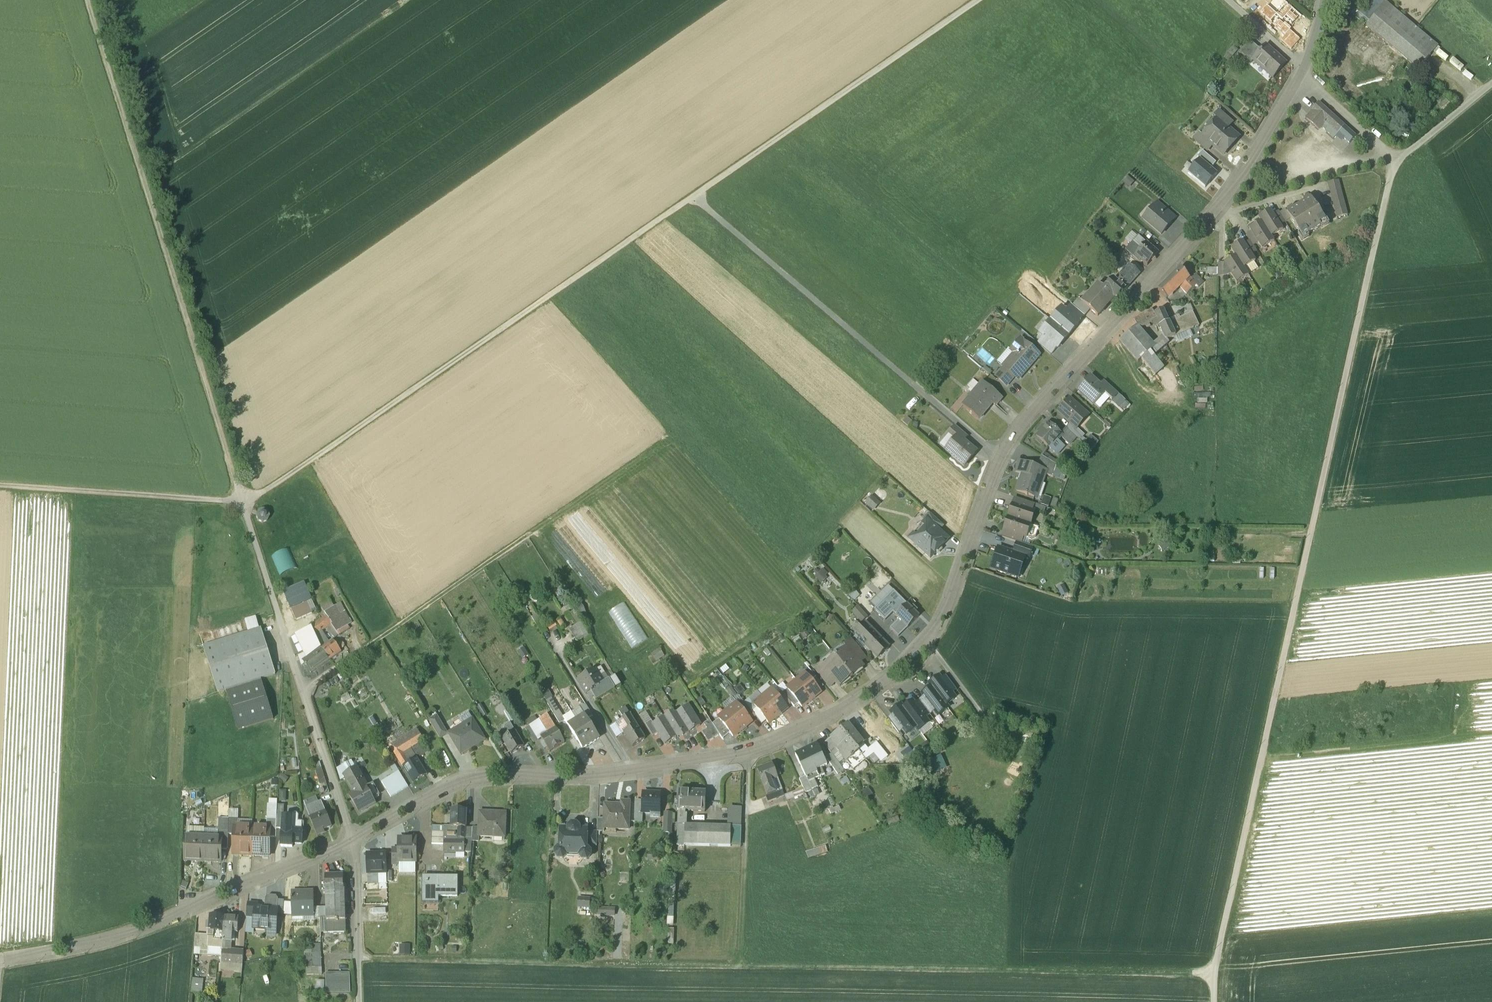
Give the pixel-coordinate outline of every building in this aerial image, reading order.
[(1260,13),(1285,35),(1291,28),(1289,26),(1299,15),(1282,0),(1272,0),(1260,13)] [(1364,13),(1371,19),(1381,8),(1374,2),(1364,13)] [(1438,46),(1385,2),(1381,8),(1371,19),(1366,26),(1417,70),(1438,46)] [(1261,51),(1249,41),(1239,52),(1251,63),(1261,51)] [(1285,63),(1266,46),(1261,51),(1251,63),(1270,80),(1285,63)] [(1382,48),(1358,75),(1373,89),(1398,62),(1382,48)] [(1466,77),(1476,85),(1478,82),(1469,74),(1466,77)] [(1319,131),(1321,128),(1333,139),(1337,134),(1349,144),(1355,136),(1344,127),(1318,103),(1305,118),(1319,131)] [(1218,112),(1214,118),(1216,120),(1202,137),(1199,134),(1194,140),(1207,151),(1211,146),(1223,156),(1238,138),(1226,128),(1231,123),(1218,112)] [(1295,150),(1311,156),(1314,145),(1299,140),(1295,150)] [(1210,169),(1216,163),(1202,151),(1196,157),(1199,160),(1210,169)] [(1217,175),(1210,169),(1199,160),(1187,173),(1205,188),(1217,175)] [(1347,215),(1338,181),(1327,184),(1336,218),(1347,215)] [(1310,199),(1309,200),(1307,198),(1303,201),(1304,203),(1298,206),(1314,231),(1320,227),(1319,225),(1325,222),(1310,199)] [(1174,217),(1157,203),(1153,208),(1170,222),(1174,217)] [(1314,231),(1298,206),(1292,210),(1291,208),(1286,211),(1288,213),(1286,214),(1290,220),(1301,237),(1306,234),(1307,235),(1314,231)] [(1153,208),(1143,220),(1161,235),(1171,223),(1170,222),(1153,208)] [(1261,223),(1249,230),(1257,244),(1261,250),(1273,242),(1271,238),(1282,230),(1280,226),(1273,215),(1270,211),(1258,219),(1261,223)] [(1290,220),(1286,214),(1284,211),(1279,214),(1278,212),(1273,215),(1280,226),(1285,223),(1290,220)] [(1251,233),(1245,236),(1249,241),(1244,245),(1251,256),(1256,252),(1253,247),(1257,244),(1251,233)] [(1138,236),(1125,250),(1133,258),(1146,244),(1138,236)] [(1235,257),(1223,264),(1230,275),(1236,284),(1248,276),(1243,269),(1255,261),(1251,256),(1244,245),(1242,242),(1230,250),(1235,257)] [(1133,258),(1139,263),(1141,261),(1147,266),(1158,254),(1146,243),(1146,244),(1133,258)] [(1223,277),(1230,275),(1223,264),(1217,264),(1217,277),(1223,277)] [(1130,266),(1115,282),(1125,291),(1139,274),(1130,266)] [(1190,280),(1180,269),(1157,291),(1166,299),(1178,287),(1186,295),(1196,286),(1190,280)] [(1195,275),(1190,280),(1196,286),(1198,288),(1203,283),(1195,275)] [(1115,282),(1112,279),(1103,290),(1113,299),(1116,301),(1125,291),(1115,282)] [(1103,290),(1098,285),(1082,302),(1081,303),(1090,310),(1097,317),(1113,299),(1103,290)] [(1090,310),(1081,303),(1082,302),(1078,299),(1072,306),(1084,316),(1090,310)] [(1084,316),(1072,306),(1071,305),(1065,312),(1078,324),(1084,316)] [(1050,322),(1068,336),(1078,324),(1065,312),(1061,309),(1050,322)] [(1169,324),(1163,310),(1154,314),(1153,315),(1156,320),(1163,336),(1166,341),(1198,326),(1192,313),(1169,324)] [(1147,314),(1134,321),(1137,327),(1141,329),(1145,327),(1149,325),(1156,320),(1153,315),(1154,314),(1152,311),(1147,314)] [(1068,336),(1050,322),(1040,334),(1043,337),(1057,348),(1068,336)] [(1137,327),(1131,331),(1149,352),(1153,349),(1151,347),(1137,327)] [(1149,352),(1131,331),(1119,342),(1138,361),(1141,360),(1149,353),(1149,352)] [(1163,336),(1151,347),(1153,349),(1149,352),(1149,353),(1153,357),(1168,344),(1166,341),(1163,336)] [(1057,348),(1043,337),(1037,344),(1050,356),(1057,348)] [(1038,356),(1020,340),(1011,352),(1014,354),(1003,368),(1014,377),(1017,380),(1038,356)] [(1153,357),(1149,353),(1141,360),(1155,376),(1163,369),(1153,357)] [(1003,368),(996,377),(1006,386),(1014,377),(1003,368)] [(1102,390),(1089,378),(1078,391),(1093,404),(1103,393),(1104,392),(1102,390)] [(983,383),(963,406),(978,420),(992,404),(995,407),(1001,399),(983,383)] [(1125,401),(1107,385),(1102,390),(1104,392),(1103,393),(1119,408),(1125,401)] [(1087,416),(1069,400),(1058,413),(1070,424),(1075,429),(1076,428),(1087,416)] [(1060,434),(1048,423),(1036,437),(1050,449),(1060,437),(1062,435),(1060,434)] [(1084,436),(1076,428),(1075,429),(1070,424),(1066,429),(1077,438),(1080,441),(1084,436)] [(967,437),(955,426),(949,434),(955,439),(957,437),(963,441),(967,437)] [(1077,438),(1066,429),(1060,434),(1062,435),(1060,437),(1070,445),(1077,438)] [(963,441),(957,437),(955,439),(945,451),(964,466),(976,452),(963,441)] [(1098,444),(1090,437),(1084,444),(1091,451),(1098,444)] [(1056,466),(1041,457),(1037,469),(1046,472),(1045,475),(1052,478),(1056,466)] [(1037,469),(1019,462),(1016,472),(1022,474),(1016,491),(1036,498),(1045,475),(1046,472),(1037,469)] [(874,511),(881,504),(873,496),(866,502),(874,511)] [(1049,507),(1052,499),(1045,497),(1042,505),(1049,507)] [(1032,504),(1015,498),(1013,504),(1030,510),(1032,504)] [(1013,504),(1012,504),(1008,518),(1030,525),(1034,512),(1030,510),(1013,504)] [(262,509),(257,511),(255,516),(257,520),(262,522),(266,521),(268,516),(267,511),(262,509)] [(943,526),(929,514),(924,519),(926,521),(926,520),(938,531),(943,526)] [(1030,525),(1008,518),(1003,531),(1004,532),(1021,537),(1025,539),(1030,525)] [(938,531),(926,520),(926,521),(909,539),(930,559),(948,540),(938,531)] [(1021,537),(1004,532),(1002,538),(1016,542),(1019,543),(1021,537)] [(1019,543),(1016,542),(1012,554),(1023,558),(1025,559),(1029,560),(1033,548),(1019,543)] [(1283,545),(1283,554),(1293,554),(1293,545),(1283,545)] [(1012,554),(998,549),(991,569),(1019,578),(1025,559),(1023,558),(1012,554)] [(289,550),(273,556),(281,575),(297,569),(289,550)] [(823,570),(816,576),(821,582),(828,576),(823,570)] [(848,594),(854,601),(859,597),(853,590),(848,594)] [(893,591),(874,610),(885,621),(893,613),(896,616),(907,605),(893,591)] [(307,603),(291,610),(296,621),(312,614),(307,603)] [(331,603),(322,609),(324,613),(334,607),(331,603)] [(334,607),(324,613),(327,617),(332,625),(331,625),(339,637),(349,630),(347,626),(351,624),(340,603),(334,607)] [(625,604),(610,613),(632,648),(647,638),(625,604)] [(913,607),(910,609),(907,605),(896,616),(899,620),(907,628),(919,617),(914,613),(917,611),(913,607)] [(585,606),(578,607),(579,616),(586,615),(585,606)] [(867,618),(858,607),(852,612),(862,623),(867,618)] [(245,619),(249,633),(259,630),(255,617),(245,619)] [(327,617),(312,627),(321,648),(329,643),(322,631),(331,625),(332,625),(327,617)] [(899,637),(907,628),(899,620),(891,629),(899,637)] [(869,628),(864,623),(856,632),(867,644),(876,635),(869,628)] [(583,627),(572,635),(577,642),(588,635),(583,627)] [(312,628),(295,636),(306,659),(321,648),(312,628)] [(249,633),(203,647),(218,693),(226,690),(261,680),(275,675),(261,629),(259,630),(249,633)] [(888,648),(876,635),(867,644),(865,646),(877,659),(888,648)] [(329,643),(321,648),(330,660),(341,653),(333,640),(329,643)] [(861,653),(851,641),(844,647),(846,650),(847,649),(855,658),(861,653)] [(524,659),(530,655),(523,646),(517,651),(524,659)] [(306,659),(302,662),(311,674),(330,660),(321,648),(306,659)] [(855,658),(847,649),(846,650),(837,657),(836,656),(835,657),(851,679),(853,678),(852,677),(862,669),(862,670),(863,669),(855,658)] [(660,650),(652,654),(656,661),(664,656),(660,650)] [(851,679),(835,657),(833,658),(834,659),(825,667),(824,668),(831,677),(840,688),(840,687),(850,679),(850,680),(851,679)] [(822,664),(815,670),(825,682),(831,677),(824,668),(825,667),(822,664)] [(604,684),(595,670),(578,681),(587,695),(591,693),(604,684)] [(823,687),(812,673),(807,677),(819,691),(823,687)] [(806,675),(797,682),(812,701),(815,699),(814,697),(820,692),(807,677),(806,675)] [(615,677),(609,681),(615,690),(621,686),(615,677)] [(939,677),(929,685),(931,688),(945,706),(946,706),(955,699),(951,694),(941,680),(939,677)] [(956,690),(946,677),(941,680),(951,694),(956,690)] [(261,680),(226,690),(239,731),(274,720),(261,680)] [(604,684),(591,693),(596,701),(615,690),(609,681),(604,684)] [(812,701),(797,682),(787,690),(799,704),(801,707),(807,702),(809,704),(812,701)] [(931,688),(922,695),(924,698),(934,712),(938,716),(948,709),(946,706),(945,706),(931,688)] [(799,704),(787,690),(783,694),(791,704),(794,708),(799,704)] [(778,698),(772,691),(763,698),(778,717),(782,714),(781,713),(786,708),(778,698)] [(783,694),(778,698),(786,708),(791,704),(783,694)] [(778,717),(763,698),(754,706),(755,707),(766,721),(768,723),(774,718),(775,720),(778,717)] [(934,712),(924,698),(919,702),(930,715),(934,712)] [(915,705),(912,702),(903,709),(916,728),(918,731),(928,724),(925,719),(915,705)] [(930,715),(919,702),(915,705),(925,719),(930,715)] [(751,711),(744,703),(739,707),(750,720),(755,716),(751,711)] [(739,707),(737,704),(728,712),(743,731),(747,728),(745,727),(751,722),(750,720),(739,707)] [(589,711),(585,705),(580,708),(585,716),(588,720),(593,716),(589,711)] [(916,728),(903,709),(901,706),(891,713),(893,717),(903,730),(907,735),(916,728)] [(625,717),(630,711),(624,707),(619,713),(625,717)] [(766,721),(755,707),(751,711),(755,716),(762,725),(766,721)] [(588,720),(585,716),(580,708),(572,713),(591,744),(596,741),(595,740),(599,738),(588,720)] [(700,726),(688,708),(677,715),(689,733),(700,726)] [(558,709),(552,712),(559,724),(565,721),(564,718),(558,709)] [(504,713),(510,723),(513,721),(507,711),(504,713)] [(743,731),(728,712),(719,720),(733,737),(739,732),(740,734),(743,731)] [(572,713),(564,718),(565,721),(582,749),(586,747),(591,744),(572,713)] [(448,734),(437,715),(429,720),(440,739),(448,734)] [(556,728),(547,715),(539,720),(547,734),(556,728)] [(630,715),(623,719),(630,729),(636,725),(630,715)] [(689,733),(677,715),(671,718),(670,716),(664,719),(676,738),(681,734),(683,737),(689,733)] [(373,727),(378,725),(375,716),(369,719),(373,727)] [(535,717),(527,721),(530,725),(537,721),(535,717)] [(903,730),(893,717),(888,720),(898,734),(903,730)] [(676,738),(664,719),(654,725),(653,726),(658,734),(665,745),(676,738)] [(485,741),(472,720),(448,734),(461,756),(485,741)] [(719,736),(709,720),(704,724),(707,729),(714,739),(719,736)] [(658,734),(653,726),(654,725),(651,721),(645,725),(653,737),(658,734)] [(515,732),(510,724),(505,726),(504,731),(508,737),(515,732)] [(622,735),(615,724),(610,727),(616,738),(622,735)] [(539,740),(530,725),(530,726),(525,729),(534,743),(539,740)] [(630,729),(624,733),(633,747),(645,739),(636,725),(630,729)] [(726,735),(720,725),(715,728),(721,738),(726,735)] [(858,738),(847,725),(841,730),(866,760),(873,753),(870,749),(868,750),(863,744),(865,742),(860,736),(858,738)] [(909,740),(913,747),(925,741),(923,736),(934,729),(933,727),(909,740)] [(564,743),(556,728),(547,734),(541,738),(543,742),(540,743),(544,749),(547,748),(549,752),(564,743)] [(714,739),(707,729),(702,732),(708,742),(714,739)] [(866,760),(841,730),(831,738),(838,747),(836,749),(838,753),(853,770),(866,760)] [(417,731),(391,747),(396,757),(403,753),(410,748),(423,741),(417,731)] [(524,747),(515,732),(508,737),(502,740),(511,754),(524,747)] [(885,736),(870,749),(873,753),(878,759),(879,758),(882,761),(896,749),(885,736)] [(831,738),(824,744),(831,754),(833,757),(838,753),(836,749),(838,747),(831,738)] [(423,741),(410,748),(416,759),(417,759),(430,751),(423,741)] [(817,745),(795,755),(805,777),(812,790),(817,787),(814,779),(824,775),(821,768),(826,765),(817,745)] [(409,763),(403,753),(396,757),(403,767),(409,763)] [(833,757),(831,754),(825,757),(837,774),(843,771),(833,757)] [(358,758),(352,761),(356,768),(362,765),(358,758)] [(409,763),(403,767),(413,784),(426,775),(417,759),(416,759),(409,763)] [(782,791),(772,764),(757,770),(763,784),(767,796),(782,791)] [(321,767),(315,770),(320,784),(326,782),(321,767)] [(356,770),(345,777),(354,794),(366,788),(356,770)] [(399,772),(381,782),(391,798),(408,787),(399,772)] [(805,777),(799,780),(805,793),(812,790),(805,777)] [(369,793),(366,788),(354,794),(350,797),(359,814),(367,809),(375,804),(372,799),(375,797),(372,791),(369,793)] [(867,788),(862,793),(866,798),(872,794),(867,788)] [(782,791),(767,796),(766,797),(768,802),(784,796),(782,791)] [(705,793),(679,792),(679,799),(675,799),(675,806),(679,807),(678,811),(679,811),(685,812),(705,812),(705,793)] [(229,818),(238,819),(239,793),(230,796),(229,818)] [(660,794),(643,793),(643,802),(642,814),(659,814),(660,794)] [(314,799),(304,803),(306,809),(317,805),(314,799)] [(621,806),(604,805),(603,819),(603,829),(604,829),(629,830),(630,802),(621,802),(621,806)] [(322,805),(318,807),(317,805),(306,809),(316,832),(322,829),(323,831),(323,830),(332,827),(325,812),(322,805)] [(284,806),(277,806),(277,820),(276,829),(282,829),(283,829),(283,817),(284,817),(284,806)] [(833,809),(833,808),(828,810),(831,815),(840,810),(838,806),(833,809)] [(466,812),(452,811),(451,827),(451,828),(465,828),(466,828),(466,812)] [(731,827),(685,826),(686,816),(685,816),(685,812),(679,811),(677,845),(730,847),(731,827)] [(506,815),(491,815),(491,813),(479,812),(478,829),(478,837),(479,837),(493,838),(493,836),(505,836),(506,815)] [(299,816),(297,814),(293,814),(291,815),(291,817),(292,818),(291,830),(302,830),(302,822),(298,822),(299,816)] [(302,830),(291,830),(292,818),(291,817),(284,817),(283,817),(283,829),(282,829),(281,847),(292,848),(292,844),(301,844),(302,830)] [(238,820),(229,819),(228,832),(228,835),(234,835),(234,830),(238,830),(238,820)] [(277,820),(267,820),(267,832),(270,832),(270,838),(276,838),(276,829),(277,820)] [(576,825),(572,825),(568,828),(568,830),(561,830),(560,848),(559,848),(556,851),(555,856),(558,859),(563,859),(566,856),(566,854),(579,854),(579,857),(582,860),(587,860),(590,857),(590,853),(587,849),(586,849),(586,845),(587,833),(587,831),(579,830),(579,828),(576,825)] [(465,828),(451,828),(451,827),(444,827),(444,833),(444,841),(458,841),(465,841),(466,829),(465,828)] [(472,842),(473,829),(466,829),(464,853),(471,853),(472,842)] [(238,830),(234,830),(234,835),(233,855),(251,856),(252,831),(238,830)] [(228,832),(218,831),(218,839),(222,839),(221,850),(228,850),(228,835),(228,832)] [(267,832),(252,831),(251,856),(269,857),(270,838),(270,832),(267,832)] [(444,833),(432,832),(432,844),(444,845),(444,841),(444,833)] [(597,833),(587,833),(586,845),(596,846),(597,833)] [(822,835),(803,842),(806,848),(824,842),(822,835)] [(204,838),(186,837),(185,861),(196,862),(203,862),(204,838)] [(218,839),(204,838),(203,862),(221,863),(221,850),(222,839),(218,839)] [(416,839),(406,839),(406,841),(399,841),(399,849),(399,862),(416,862),(416,839)] [(458,841),(444,841),(444,845),(443,852),(464,853),(465,844),(465,841),(458,841)] [(825,845),(807,851),(809,859),(827,853),(825,845)] [(386,854),(367,855),(367,874),(378,874),(386,874),(386,854)] [(386,874),(378,874),(378,876),(379,884),(386,884),(386,874)] [(344,897),(343,876),(325,876),(325,883),(322,883),(323,892),(326,892),(326,908),(320,908),(320,919),(320,933),(327,933),(327,934),(346,933),(345,900),(345,897),(344,897)] [(457,877),(423,877),(423,903),(438,903),(438,897),(457,897),(457,877)] [(314,894),(300,895),(300,892),(291,893),(292,922),(304,922),(303,917),(313,917),(314,917),(314,908),(314,894)] [(278,899),(266,898),(265,909),(277,910),(278,903),(278,899)] [(589,900),(580,899),(580,907),(589,908),(589,900)] [(265,909),(257,908),(257,905),(248,904),(247,918),(255,919),(254,929),(276,931),(277,915),(277,910),(265,909)] [(616,917),(615,907),(598,908),(598,918),(616,917)] [(225,917),(210,916),(209,922),(207,922),(206,928),(209,928),(208,936),(207,948),(208,948),(222,949),(223,933),(224,933),(225,917)] [(239,918),(225,917),(224,933),(223,933),(222,949),(232,950),(233,932),(238,933),(239,918)] [(322,945),(313,945),(313,959),(305,959),(305,963),(312,963),(312,967),(307,967),(307,973),(321,974),(322,945)] [(408,945),(400,945),(400,954),(408,954),(408,945)] [(232,950),(222,949),(221,963),(236,965),(236,968),(242,969),(244,951),(232,950)] [(327,976),(327,993),(350,993),(350,976),(327,976)] [(202,980),(193,979),(193,990),(202,990),(202,980)]
